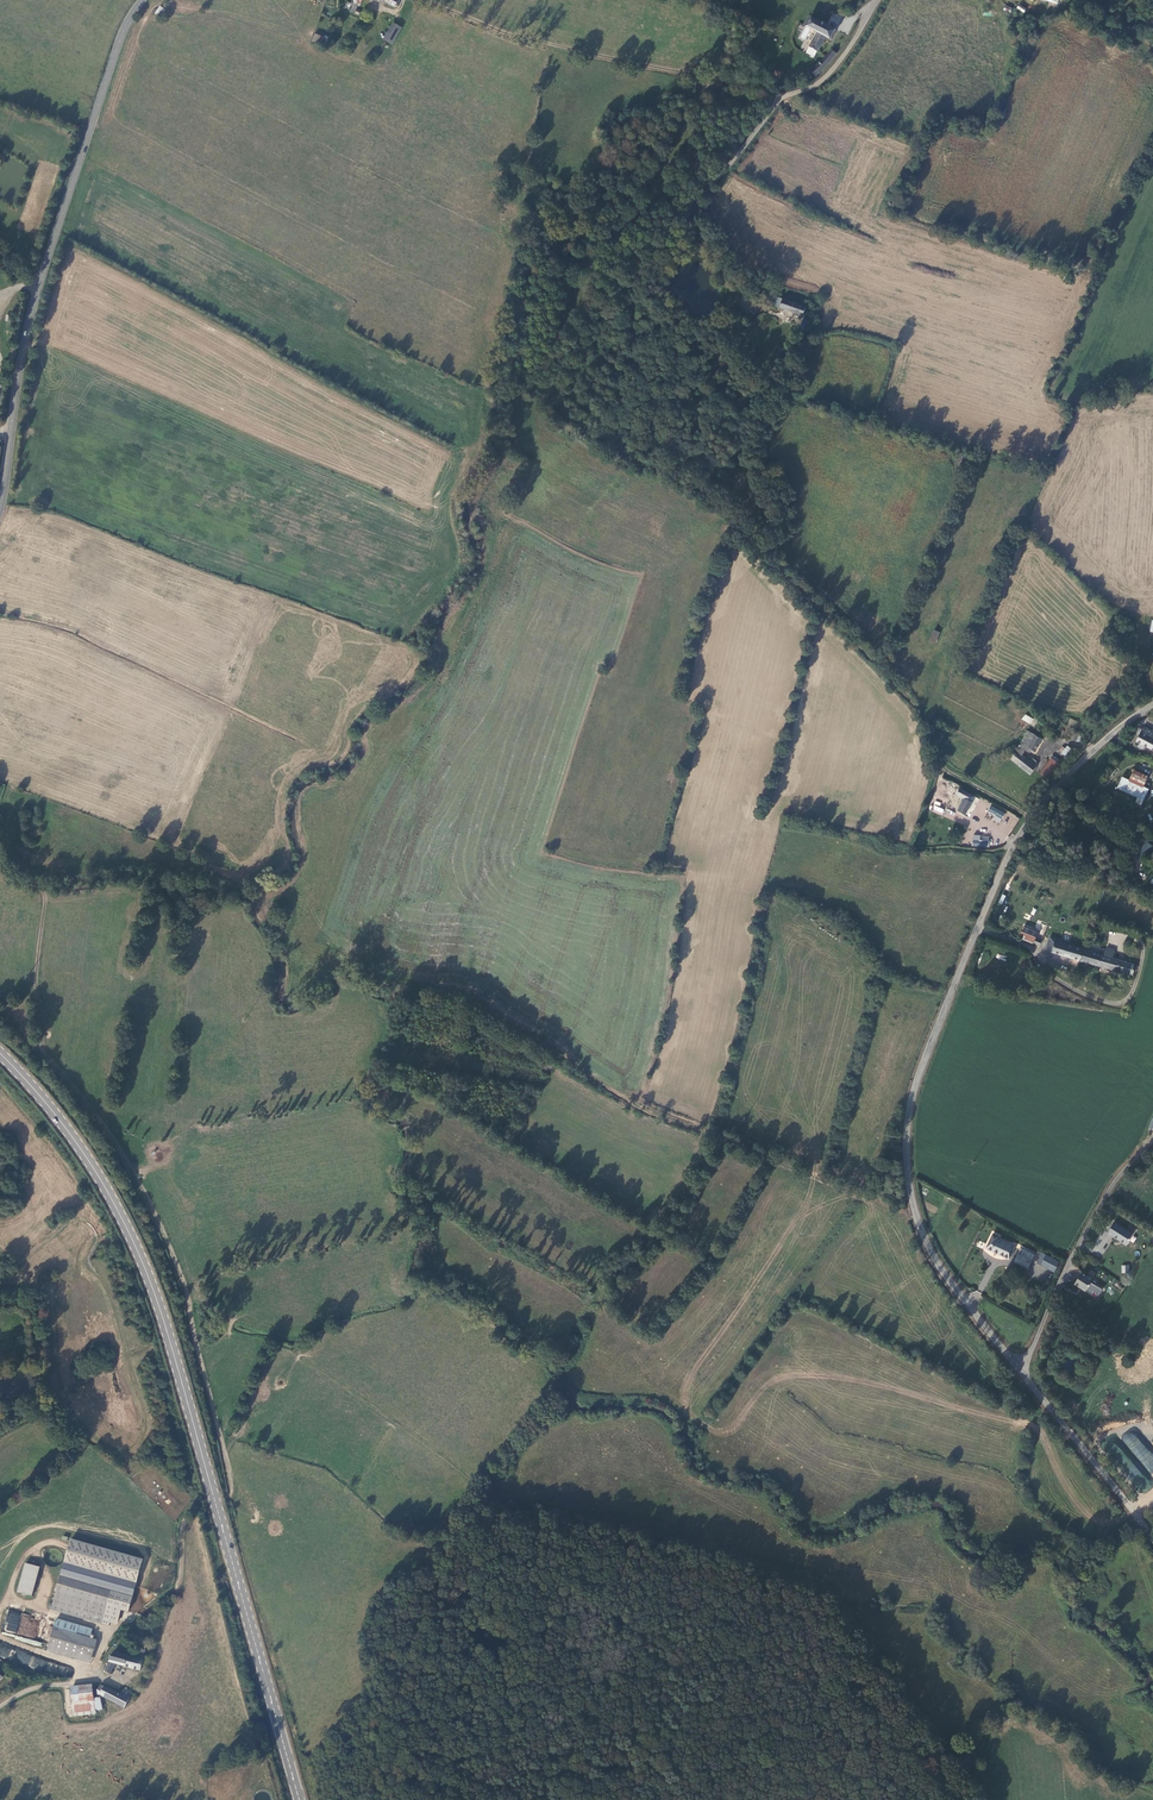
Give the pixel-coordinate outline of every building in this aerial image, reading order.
[(359,4),(353,1),(348,10),(354,13),(356,9),(359,4)] [(154,14),(158,18),(164,12),(159,8),(154,14)] [(837,28),(825,23),(811,16),(807,26),(818,32),(813,41),(809,45),(817,49),(822,44),(827,36),(831,38),(836,29),(837,28)] [(399,34),(402,27),(394,22),(384,39),(393,44),(399,34)] [(324,36),(315,32),(312,41),(321,44),(324,36)] [(818,74),(828,66),(838,51),(833,48),(826,55),(820,64),(812,70),(818,74)] [(777,301),(797,309),(800,301),(780,293),(777,301)] [(933,629),(928,642),(936,644),(940,632),(933,629)] [(1030,724),(1034,719),(1025,713),(1022,719),(1030,724)] [(1152,745),(1152,727),(1147,724),(1139,737),(1145,740),(1152,745)] [(1046,737),(1031,729),(1025,741),(1031,745),(1030,747),(1035,750),(1037,746),(1040,747),(1046,737)] [(1072,754),(1077,747),(1071,743),(1069,746),(1067,745),(1064,749),(1072,754)] [(1032,756),(1020,749),(1014,758),(1025,764),(1036,771),(1042,763),(1032,756)] [(1056,756),(1045,772),(1053,778),(1064,762),(1065,762),(1068,758),(1057,752),(1055,756),(1056,756)] [(1137,768),(1133,777),(1146,784),(1148,780),(1148,779),(1151,774),(1137,768)] [(1119,784),(1146,797),(1152,783),(1151,782),(1152,781),(1148,779),(1148,780),(1146,784),(1133,777),(1125,773),(1119,784)] [(959,788),(956,793),(965,798),(970,801),(973,795),(959,788)] [(970,801),(965,798),(958,811),(964,814),(970,801)] [(939,807),(941,803),(935,800),(931,811),(942,815),(944,809),(939,807)] [(1000,823),(1005,812),(990,805),(987,812),(994,815),(992,819),(1000,823)] [(952,820),(955,812),(947,809),(944,816),(952,820)] [(972,835),(972,846),(989,847),(989,835),(972,835)] [(1143,839),(1136,849),(1143,852),(1149,843),(1143,839)] [(1034,939),(1037,931),(1023,925),(1020,933),(1034,939)] [(1047,947),(1081,956),(1086,940),(1073,936),(1071,942),(1062,940),(1062,937),(1056,935),(1055,939),(1049,937),(1047,947)] [(1081,956),(1124,969),(1132,972),(1135,961),(1113,955),(1115,948),(1114,948),(1089,940),(1086,940),(1081,956)] [(1115,1222),(1109,1232),(1128,1244),(1134,1234),(1115,1222)] [(1008,1257),(1011,1250),(1014,1244),(998,1236),(999,1233),(993,1230),(992,1234),(986,1246),(1008,1257)] [(1017,1251),(1015,1256),(1014,1259),(1027,1265),(1027,1264),(1031,1257),(1017,1251)] [(1059,1262),(1042,1253),(1037,1264),(1054,1272),(1059,1262)] [(1093,1280),(1082,1273),(1075,1285),(1087,1291),(1092,1283),(1093,1280)] [(1102,1289),(1092,1283),(1087,1291),(1092,1294),(1094,1291),(1099,1294),(1102,1289)] [(1151,1474),(1152,1473),(1152,1454),(1133,1430),(1122,1440),(1151,1474)] [(70,1539),(63,1563),(136,1583),(142,1559),(70,1539)] [(61,1563),(62,1560),(63,1557),(62,1554),(60,1551),(57,1549),(54,1548),(51,1548),(48,1550),(46,1552),(44,1554),(43,1557),(44,1560),(45,1563),(47,1565),(50,1567),(53,1567),(56,1567),(59,1566),(61,1563)] [(25,1563),(17,1592),(31,1596),(40,1567),(25,1563)] [(136,1583),(63,1563),(52,1606),(109,1622),(117,1624),(120,1610),(128,1612),(136,1583)] [(108,1626),(109,1622),(52,1606),(50,1610),(108,1626)] [(6,1631),(17,1632),(19,1614),(7,1613),(6,1631)] [(53,1628),(89,1638),(92,1629),(56,1618),(53,1628)] [(97,1640),(89,1638),(53,1628),(47,1650),(90,1663),(97,1640)] [(148,1641),(133,1634),(129,1640),(144,1647),(148,1641)] [(113,1653),(103,1669),(109,1673),(114,1663),(140,1670),(144,1656),(140,1654),(139,1656),(134,1654),(133,1657),(115,1652),(113,1653)] [(34,1668),(48,1673),(51,1663),(37,1658),(34,1668)] [(105,1687),(100,1684),(96,1693),(101,1696),(102,1695),(125,1707),(132,1692),(124,1687),(121,1694),(106,1686),(105,1687)] [(92,1687),(71,1689),(73,1702),(94,1699),(94,1698),(92,1687)] [(94,1699),(73,1702),(74,1712),(101,1708),(100,1697),(94,1698),(94,1699)]
